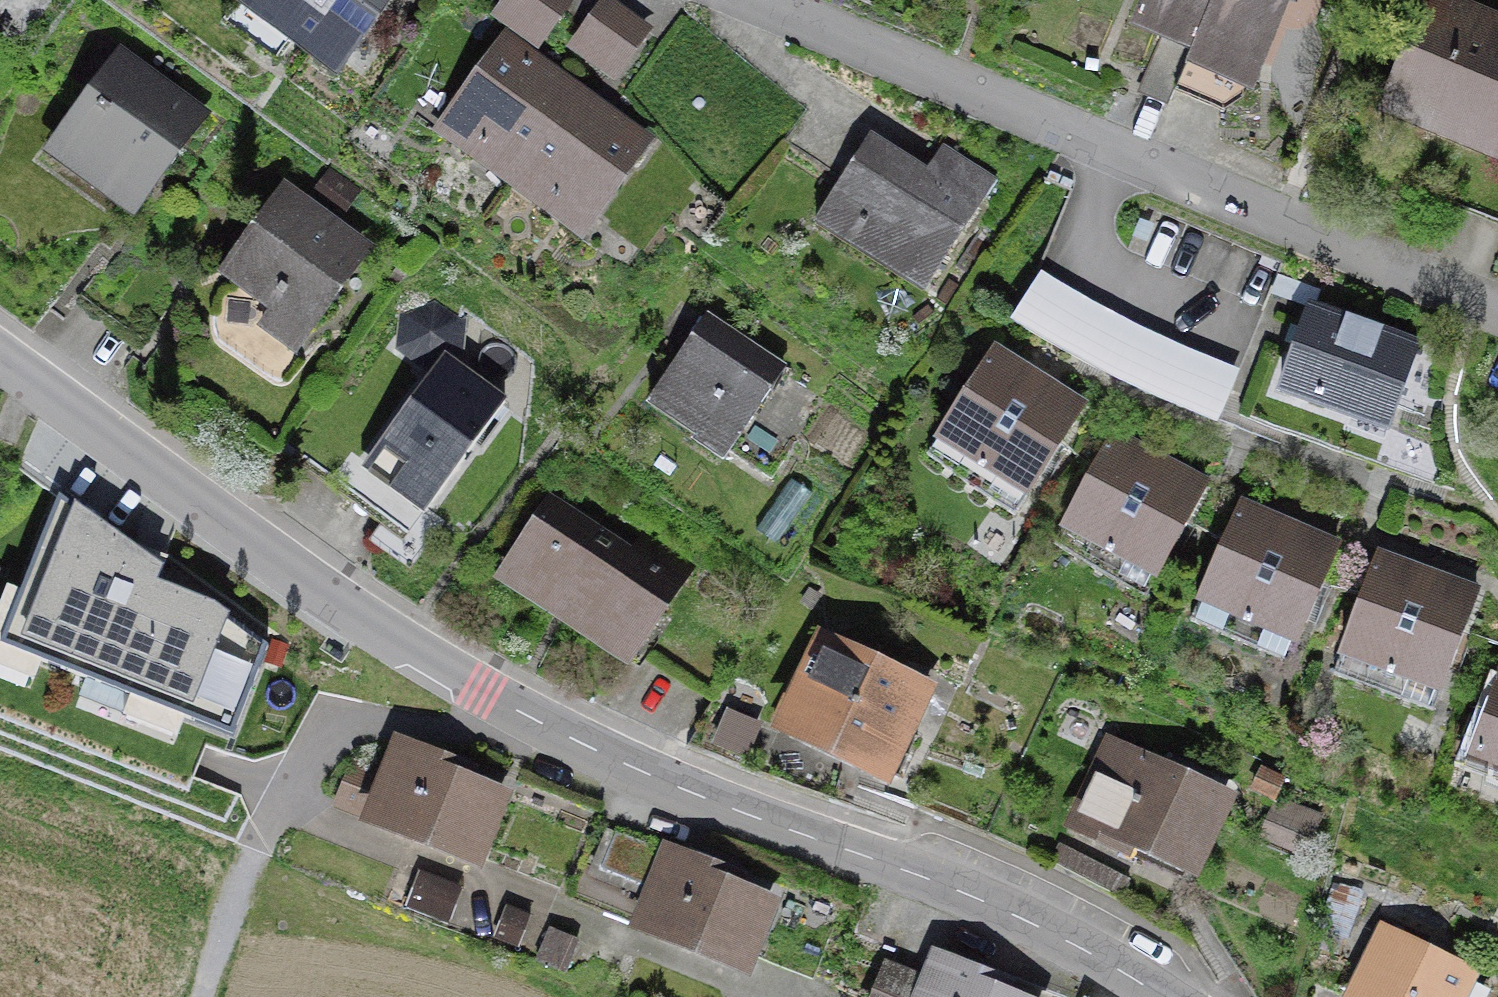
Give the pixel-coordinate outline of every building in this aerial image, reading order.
[(242,24),(350,101),(421,0),(259,0),(242,24)] [(532,0),(512,0),(500,13),(527,35),(546,12),(532,0)] [(1214,0),(1147,0),(1140,18),(1197,41),(1214,0)] [(1197,41),(1180,85),(1232,106),(1275,0),(1214,0),(1197,41)] [(1449,0),(1433,0),(1390,105),(1497,148),(1497,20),(1449,0)] [(621,40),(592,18),(572,44),(601,66),(621,40)] [(471,137),(515,169),(574,89),(509,41),(438,138),(459,153),(471,137)] [(220,124),(123,57),(46,167),(143,235),(220,124)] [(643,140),(574,89),(515,169),(583,220),(643,140)] [(1010,188),(896,120),(823,241),(936,309),(1010,188)] [(1451,197),(1497,218),(1497,154),(1474,144),(1451,197)] [(1248,259),(1082,185),(1014,337),(1221,428),(1288,277),(1248,259)] [(385,255),(291,194),(228,292),(321,352),(385,255)] [(1445,349),(1323,305),(1288,401),(1410,445),(1445,349)] [(798,378),(709,323),(650,417),(738,473),(798,378)] [(1099,416),(1001,353),(933,460),(1031,522),(1099,416)] [(504,407),(440,359),(385,432),(350,406),(312,456),(355,488),(371,467),(427,509),(504,407)] [(1162,596),(1221,487),(1125,435),(1065,543),(1162,596)] [(680,582),(547,494),(498,569),(631,656),(648,632),(671,596),(680,582)] [(22,629),(193,698),(229,610),(216,599),(156,576),(162,562),(75,499),(22,629)] [(1353,552),(1248,507),(1198,621),(1304,667),(1353,552)] [(1490,605),(1385,563),(1338,681),(1443,723),(1490,605)] [(671,596),(648,632),(723,679),(746,643),(671,596)] [(952,698),(822,639),(773,749),(903,808),(952,698)] [(1475,773),(1497,782),(1497,713),(1475,773)] [(1228,792),(1108,740),(1071,824),(1191,877),(1228,792)] [(354,760),(337,800),(478,857),(505,791),(405,750),(394,776),(354,760)] [(1288,781),(1258,771),(1252,787),(1282,798),(1288,781)] [(1313,820),(1277,807),(1267,834),(1302,848),(1313,820)] [(768,905),(721,888),(728,869),(614,827),(595,879),(651,900),(643,923),(747,961),(768,905)] [(1119,876),(1062,852),(1056,866),(1113,890),(1119,876)] [(474,893),(397,870),(385,911),(461,934),(474,893)] [(537,927),(503,913),(489,945),(523,959),(537,927)] [(589,947),(554,932),(542,962),(577,976),(589,947)] [(1381,934),(1352,996),(1484,996),(1490,985),(1381,934)] [(882,996),(1017,996),(936,963),(928,983),(894,969),(882,996)]
